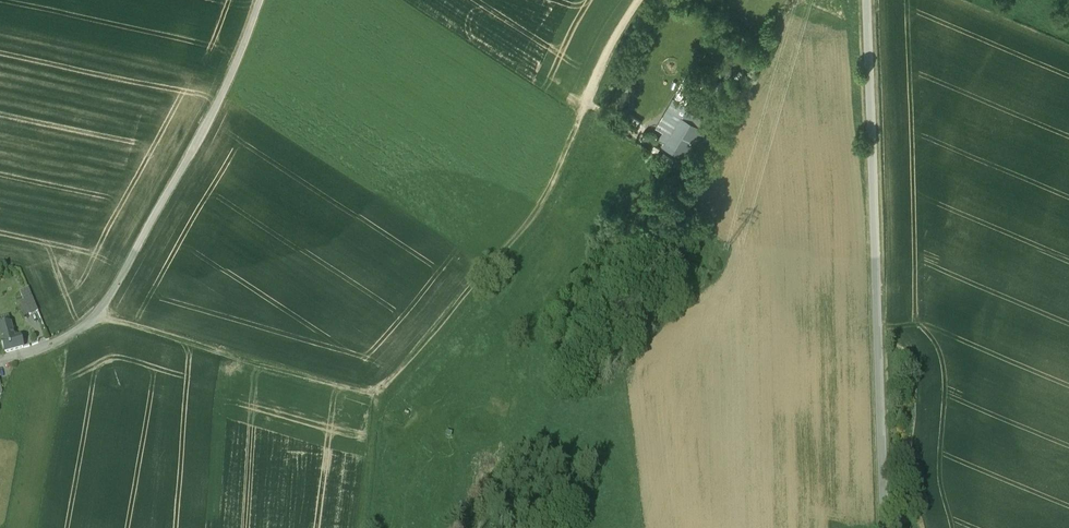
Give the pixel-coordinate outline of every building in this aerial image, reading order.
[(696,115),(686,110),(698,87),(683,79),(658,128),(663,131),(659,140),(689,156),(703,129),(692,123),(696,115)] [(22,315),(34,312),(28,286),(18,288),(21,300),(18,301),(22,315)] [(38,311),(28,316),(31,323),(41,318),(38,311)] [(12,338),(7,327),(0,330),(0,340),(1,341),(5,351),(5,352),(31,345),(26,334),(12,338)]
